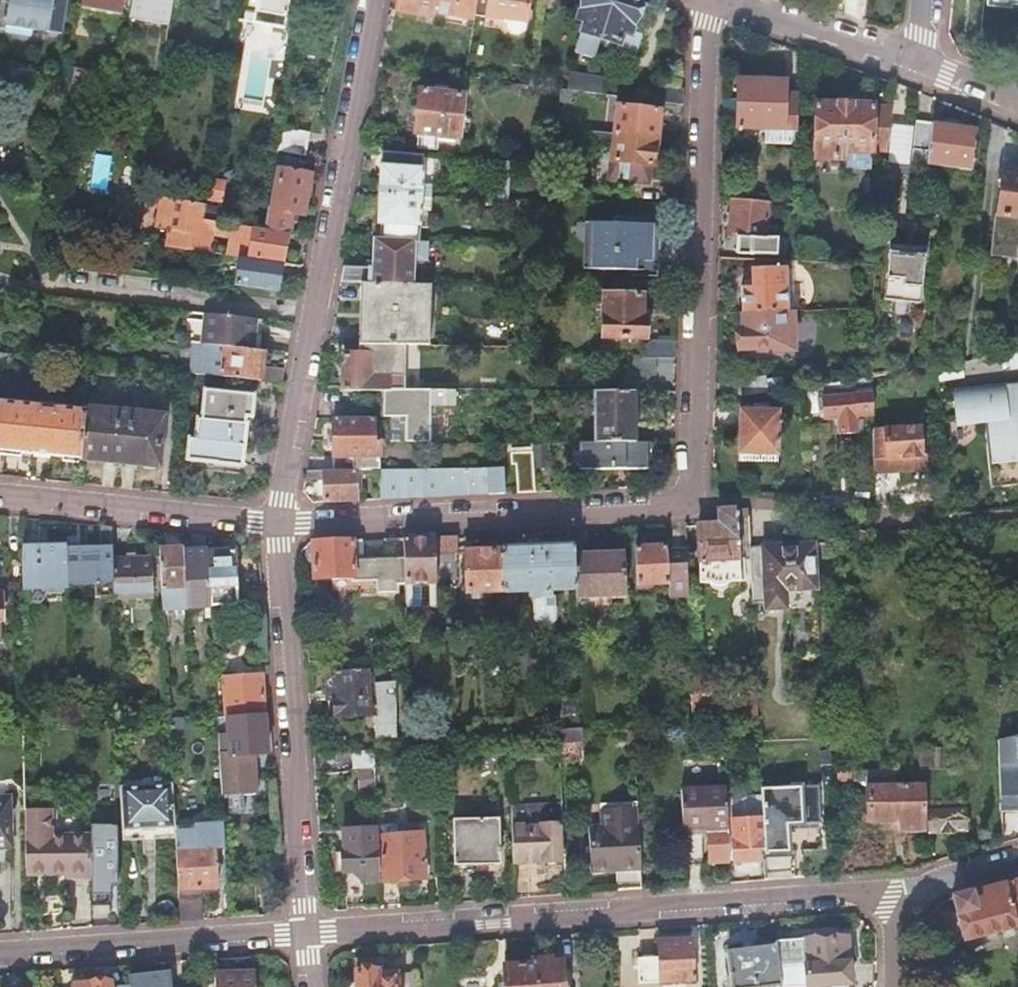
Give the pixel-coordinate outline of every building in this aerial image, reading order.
[(3,31),(4,27),(44,34),(44,38),(60,40),(66,0),(8,0),(7,3),(0,2),(0,31),(3,31)] [(80,10),(119,17),(122,0),(82,0),(80,10)] [(128,19),(168,25),(172,0),(131,0),(128,19)] [(473,21),(474,18),(477,0),(399,0),(396,13),(431,19),(432,14),(473,21)] [(474,18),(525,25),(528,0),(477,0),(474,18)] [(578,17),(586,19),(575,54),(594,60),(600,41),(612,0),(583,0),(578,17)] [(631,0),(612,0),(600,41),(617,46),(616,51),(623,53),(622,54),(628,56),(629,54),(636,56),(641,37),(630,34),(640,3),(631,0)] [(983,8),(1013,11),(1014,5),(1014,0),(1013,0),(984,0),(983,8)] [(71,81),(70,83),(90,87),(92,72),(73,68),(71,81)] [(569,76),(567,91),(577,92),(584,93),(588,79),(569,76)] [(588,79),(584,93),(599,95),(601,81),(588,79)] [(419,93),(412,150),(466,155),(468,140),(459,139),(464,98),(441,95),(443,82),(424,80),(422,93),(419,93)] [(783,144),(797,144),(798,96),(785,96),(785,84),(737,82),(736,130),(766,131),(765,144),(783,144)] [(872,153),(888,153),(892,109),(874,108),(874,106),(816,104),(814,161),(846,162),(846,154),(872,155),(872,153)] [(614,136),(656,141),(659,112),(617,107),(614,136)] [(976,131),(916,123),(912,166),(971,173),(976,131)] [(281,129),(277,153),(305,158),(310,134),(281,129)] [(614,136),(590,133),(589,148),(613,150),(611,173),(649,176),(650,167),(654,167),(656,141),(614,136)] [(544,149),(542,167),(552,168),(554,149),(544,149)] [(378,198),(421,201),(430,202),(432,188),(421,187),(424,157),(381,154),(378,198)] [(279,172),(272,212),(301,217),(309,177),(279,172)] [(649,176),(611,173),(610,180),(648,184),(649,176)] [(1003,173),(1001,188),(998,213),(997,217),(1017,220),(1017,174),(1003,173)] [(383,242),(418,243),(421,201),(378,198),(376,227),(383,227),(383,242)] [(162,199),(160,213),(203,221),(205,206),(162,199)] [(769,205),(732,202),(728,238),(765,241),(769,205)] [(229,203),(227,215),(240,218),(242,205),(229,203)] [(929,204),(928,211),(942,213),(943,205),(929,204)] [(170,230),(167,248),(209,254),(212,237),(230,240),(227,257),(237,258),(282,265),(287,236),(264,232),(203,221),(160,213),(157,227),(170,230)] [(589,250),(658,252),(659,228),(639,227),(639,218),(613,217),(613,224),(591,223),(589,250)] [(940,235),(942,219),(928,218),(927,233),(940,235)] [(584,223),(582,250),(589,250),(591,223),(584,223)] [(498,236),(497,247),(507,248),(507,237),(498,236)] [(343,268),(341,285),(361,285),(419,287),(420,281),(413,281),(414,262),(421,263),(422,244),(418,243),(383,242),(374,241),(372,269),(343,268)] [(727,245),(726,260),(773,262),(773,248),(727,245)] [(889,246),(884,300),(890,300),(889,312),(911,313),(911,302),(918,303),(924,249),(889,246)] [(657,263),(658,252),(589,250),(589,269),(635,271),(636,262),(657,263)] [(237,258),(234,285),(278,292),(282,265),(237,258)] [(656,277),(657,263),(636,262),(635,271),(635,276),(656,277)] [(740,289),(741,315),(787,313),(786,269),(753,270),(753,289),(740,289)] [(361,285),(359,347),(372,347),(405,347),(424,347),(426,287),(419,287),(361,285)] [(604,295),(602,340),(646,340),(646,319),(641,319),(641,296),(604,295)] [(787,313),(741,315),(742,331),(738,331),(739,350),(774,350),(774,353),(794,353),(792,313),(787,313)] [(256,321),(204,315),(200,346),(215,348),(253,352),(254,337),(256,321)] [(642,348),(641,360),(675,360),(676,341),(652,341),(642,348)] [(253,352),(215,348),(200,346),(199,346),(198,356),(192,356),(190,375),(205,377),(260,383),(262,368),(264,353),(259,353),(253,352)] [(382,392),(383,392),(390,392),(405,392),(405,347),(372,347),(359,347),(359,357),(344,357),(344,392),(382,392)] [(0,354),(0,379),(7,380),(10,356),(0,354)] [(284,370),(262,368),(260,383),(281,385),(284,370)] [(873,378),(807,387),(808,397),(824,395),(873,388),(873,378)] [(954,391),(957,421),(992,418),(992,424),(987,424),(992,488),(1017,485),(1017,384),(954,391)] [(189,441),(187,461),(215,464),(215,465),(240,468),(246,419),(251,419),(253,398),(206,392),(202,422),(197,421),(196,437),(194,437),(193,441),(189,441)] [(383,392),(382,420),(390,420),(406,420),(406,446),(430,445),(430,417),(430,392),(412,392),(405,392),(390,392),(383,392)] [(430,392),(430,417),(440,417),(441,407),(455,407),(455,392),(430,392)] [(634,392),(594,393),(594,444),(635,444),(634,392)] [(824,395),(808,397),(808,406),(816,405),(822,405),(822,399),(824,399),(824,395)] [(823,420),(873,416),(873,395),(824,399),(822,399),(822,405),(823,419),(823,420)] [(80,460),(85,410),(0,401),(0,452),(80,460)] [(164,417),(85,408),(85,410),(80,460),(159,468),(164,417)] [(739,411),(737,455),(777,457),(779,412),(739,411)] [(333,473),(357,473),(380,473),(379,443),(372,443),(372,420),(332,420),(333,473)] [(873,432),(873,474),(888,473),(888,478),(900,478),(899,472),(926,470),(925,456),(921,456),(919,429),(873,432)] [(594,444),(582,444),(582,470),(644,469),(645,443),(635,444),(594,444)] [(520,445),(507,446),(508,460),(521,460),(520,445)] [(502,470),(380,473),(381,500),(504,495),(502,470)] [(358,497),(357,473),(333,473),(307,474),(306,479),(323,479),(323,503),(363,501),(362,496),(358,497)] [(748,518),(748,509),(737,510),(737,518),(748,518)] [(737,518),(737,510),(718,511),(718,525),(696,526),(700,584),(710,583),(714,586),(719,587),(725,586),(729,582),(739,581),(739,567),(736,567),(735,560),(739,560),(737,518)] [(182,552),(185,610),(209,609),(209,607),(206,552),(205,538),(204,538),(190,537),(191,551),(182,552)] [(457,537),(434,538),(435,581),(456,581),(456,552),(458,552),(457,537)] [(434,538),(404,539),(404,556),(404,561),(404,584),(404,586),(405,613),(436,612),(435,583),(435,581),(434,538)] [(353,541),(312,543),(314,581),(352,580),(352,584),(358,584),(359,597),(378,596),(397,595),(397,586),(404,586),(404,584),(404,561),(395,561),(377,562),(365,563),(354,563),(353,541)] [(749,547),(751,583),(761,582),(763,610),(784,609),(783,592),(815,590),(813,544),(749,547)] [(65,547),(21,548),(22,590),(66,589),(66,586),(65,550),(65,547)] [(573,547),(503,550),(504,592),(530,591),(530,597),(537,597),(537,620),(542,624),(552,624),(555,619),(554,596),(551,595),(551,591),(576,589),(574,558),(573,547)] [(668,584),(666,547),(635,549),(637,586),(668,584)] [(65,550),(66,586),(95,585),(95,599),(113,598),(112,560),(111,549),(65,550)] [(182,550),(158,551),(162,612),(185,610),(182,552),(182,550)] [(235,550),(206,552),(209,607),(236,606),(235,550)] [(504,592),(503,550),(464,552),(464,575),(466,575),(466,594),(504,592)] [(574,558),(576,589),(576,598),(627,595),(625,555),(574,558)] [(112,560),(113,598),(113,600),(147,599),(146,559),(112,560)] [(496,636),(505,635),(505,616),(505,613),(495,613),(496,636)] [(710,669),(693,670),(694,696),(712,695),(710,669)] [(371,672),(326,675),(328,692),(332,691),(334,718),(373,715),(375,739),(395,737),(394,683),(372,684),(371,672)] [(223,677),(226,717),(264,715),(261,675),(223,677)] [(228,757),(218,757),(221,794),(243,793),(242,788),(254,787),(253,767),(252,755),(258,755),(267,754),(264,715),(226,717),(228,757)] [(583,741),(582,729),(558,731),(559,743),(583,741)] [(955,749),(920,750),(921,766),(955,765),(955,749)] [(347,752),(313,754),(314,774),(349,772),(347,752)] [(373,763),(373,753),(353,754),(353,760),(361,760),(361,763),(373,763)] [(837,772),(838,781),(893,779),(892,771),(837,772)] [(360,775),(346,776),(346,786),(361,785),(360,775)] [(923,787),(866,787),(866,801),(867,801),(868,821),(899,821),(900,831),(924,831),(923,787)] [(681,789),(685,865),(730,862),(728,809),(726,788),(682,789),(681,789)] [(11,849),(10,798),(0,798),(0,849),(11,849)] [(964,802),(929,803),(930,832),(965,831),(964,802)] [(617,871),(618,892),(642,890),(641,875),(641,870),(638,825),(637,803),(601,804),(602,827),(589,828),(591,873),(617,871)] [(728,809),(730,862),(731,883),(765,881),(762,807),(728,809)] [(510,812),(513,899),(530,898),(528,864),(561,862),(559,825),(563,824),(562,809),(510,812)] [(49,810),(25,810),(26,877),(42,876),(66,876),(66,880),(68,880),(90,880),(90,872),(90,836),(50,837),(49,810)] [(498,820),(452,821),(454,867),(454,874),(473,874),(500,873),(498,820)] [(194,832),(175,833),(180,921),(202,917),(200,888),(218,887),(216,849),(224,848),(222,825),(193,826),(194,832)] [(380,881),(377,828),(337,830),(339,870),(343,870),(343,873),(358,873),(363,878),(364,882),(380,881)] [(380,881),(381,908),(400,907),(399,881),(424,879),(422,833),(380,835),(382,881),(380,881)] [(90,884),(91,902),(108,902),(107,872),(90,872),(90,880),(90,884)] [(954,898),(965,942),(1016,929),(1016,928),(1017,928),(1017,882),(954,898)] [(774,942),(775,945),(780,986),(818,986),(848,985),(845,937),(774,942)] [(657,958),(635,960),(637,985),(692,982),(690,940),(657,942),(657,958)] [(775,945),(725,952),(730,986),(780,986),(775,945)] [(503,967),(504,986),(562,986),(560,962),(551,963),(551,958),(531,959),(531,965),(503,967)] [(254,971),(214,974),(215,986),(255,986),(254,971)] [(354,972),(355,986),(415,986),(414,972),(376,974),(376,971),(354,972)] [(127,977),(128,986),(169,986),(167,972),(127,977)]
